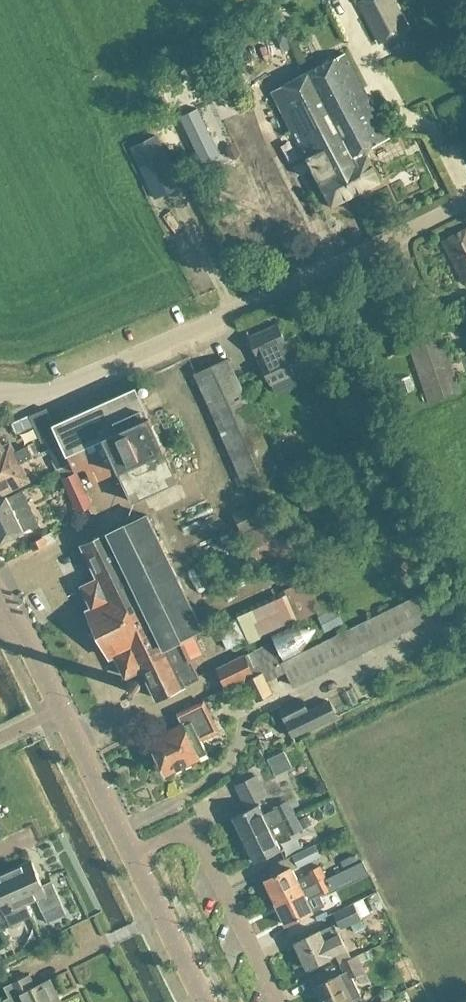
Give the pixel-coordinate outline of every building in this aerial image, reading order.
[(356,2),(378,44),(410,28),(396,0),(359,0),(356,2)] [(348,183),(354,194),(379,181),(364,150),(389,137),(344,52),(305,73),(349,157),(347,158),(350,164),(343,168),(350,181),(348,183)] [(272,91),(298,141),(321,186),(331,205),(354,194),(348,183),(350,181),(343,168),(350,164),(347,158),(349,157),(305,73),(272,91)] [(219,155),(198,111),(180,119),(201,163),(219,155)] [(154,198),(180,186),(156,135),(130,147),(154,198)] [(443,240),(464,283),(465,282),(465,228),(443,240)] [(289,350),(286,344),(277,323),(248,336),(258,357),(261,364),(270,385),(271,384),(276,395),(303,382),(299,372),(300,371),(290,349),(289,350)] [(440,335),(418,342),(408,345),(427,402),(460,391),(440,335)] [(194,374),(244,485),(278,470),(228,359),(194,374)] [(149,416),(135,387),(53,424),(61,441),(66,453),(67,455),(67,454),(70,461),(71,463),(75,472),(76,471),(83,469),(86,469),(92,483),(118,471),(132,501),(178,480),(164,450),(165,450),(149,415),(149,416)] [(61,441),(53,424),(46,408),(28,415),(41,443),(46,441),(49,448),(61,441)] [(61,441),(49,448),(53,458),(66,453),(61,441)] [(9,443),(0,448),(0,471),(18,462),(19,463),(32,457),(26,446),(13,452),(9,443)] [(19,463),(18,462),(0,471),(0,495),(28,481),(19,463)] [(75,472),(71,463),(61,468),(65,477),(65,476),(81,511),(92,506),(76,471),(75,472)] [(233,474),(220,478),(229,506),(242,502),(233,474)] [(6,496),(0,499),(0,542),(23,531),(23,530),(38,523),(22,490),(7,498),(6,496)] [(265,498),(231,514),(241,534),(258,568),(294,551),(278,516),(274,518),(265,498)] [(110,657),(115,654),(126,676),(142,668),(157,698),(200,677),(191,660),(203,654),(193,632),(202,628),(146,514),(125,524),(82,545),(98,578),(82,586),(92,607),(87,610),(110,657)] [(30,542),(33,549),(34,550),(54,540),(50,532),(30,542)] [(270,602),(281,629),(322,610),(308,579),(280,591),(282,596),(270,602)] [(270,643),(244,655),(243,655),(217,668),(226,686),(227,687),(249,677),(260,700),(273,693),(267,681),(284,673),(284,672),(285,672),(293,689),(426,621),(422,613),(436,607),(427,590),(414,596),(414,597),(280,663),(270,643)] [(348,707),(357,702),(351,688),(341,693),(348,707)] [(303,698),(278,710),(292,738),(337,716),(329,700),(308,710),(303,698)] [(218,731),(203,700),(184,709),(190,721),(150,740),(166,773),(198,757),(207,753),(200,739),(218,731)] [(294,742),(267,750),(275,777),(303,768),(294,742)] [(267,796),(257,776),(235,786),(245,806),(267,796)] [(274,810),(263,815),(258,804),(233,816),(244,839),(294,814),(287,799),(273,806),(274,810)] [(302,829),(294,814),(244,839),(255,862),(280,849),(275,839),(286,834),(287,836),(302,829)] [(297,867),(315,858),(310,848),(292,857),(297,867)] [(359,863),(355,855),(340,863),(344,870),(359,863)] [(31,861),(10,870),(24,903),(35,898),(41,911),(61,902),(51,880),(42,885),(31,861)] [(308,873),(297,879),(291,867),(264,880),(275,902),(302,889),(325,878),(319,865),(307,871),(308,873)] [(10,870),(0,875),(0,928),(0,929),(20,921),(14,908),(24,903),(10,870)] [(325,878),(302,889),(275,902),(286,924),(313,911),(307,900),(318,894),(319,896),(331,890),(325,878)] [(338,910),(352,903),(347,892),(333,899),(338,910)] [(352,903),(338,910),(334,912),(342,929),(383,908),(376,892),(353,903),(352,903)] [(320,930),(294,942),(307,967),(332,955),(346,948),(334,924),(320,930)] [(339,974),(315,986),(323,1001),(347,1001),(360,995),(352,977),(363,971),(355,955),(339,963),(344,972),(339,974)] [(11,998),(5,1001),(60,1001),(57,995),(49,979),(34,986),(29,975),(5,986),(11,998)]
